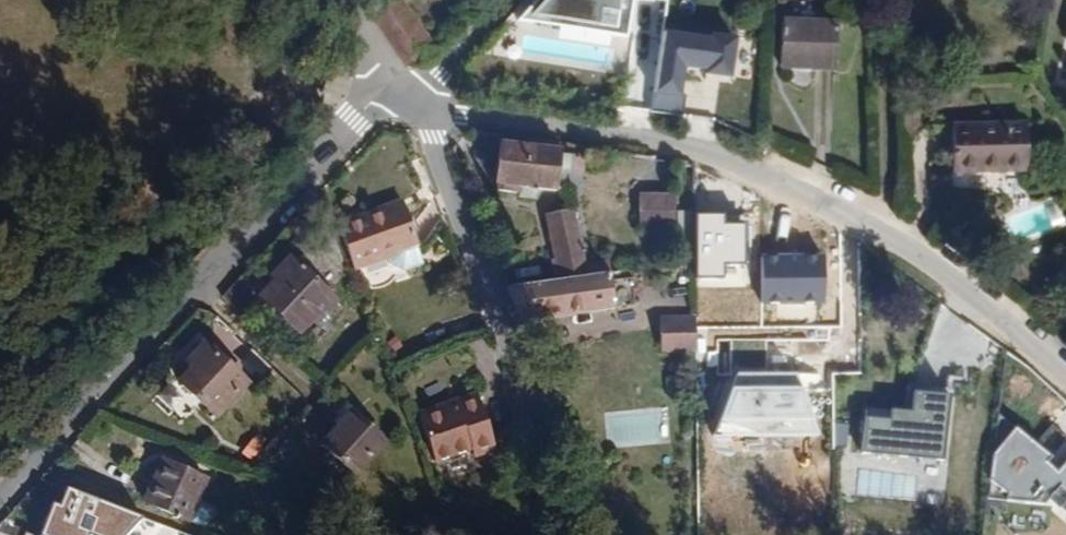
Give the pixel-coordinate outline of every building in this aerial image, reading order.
[(832,69),(834,24),(780,22),(778,66),(832,69)] [(721,37),(668,30),(661,89),(656,91),(653,113),(689,118),(695,68),(713,70),(712,75),(739,79),(745,37),(721,34),(721,37)] [(1027,172),(1025,123),(952,124),(952,173),(1027,172)] [(500,146),(497,177),(556,184),(558,152),(500,146)] [(640,192),(640,227),(677,226),(677,192),(640,192)] [(383,255),(397,265),(422,256),(400,201),(377,210),(389,247),(383,255)] [(540,215),(554,279),(590,275),(576,207),(540,215)] [(389,247),(377,210),(365,214),(362,208),(335,218),(353,265),(383,255),(389,247)] [(288,255),(268,273),(272,280),(260,293),(300,333),(315,319),(316,320),(333,300),(288,255)] [(554,279),(509,286),(524,321),(614,312),(611,272),(590,275),(554,279)] [(660,317),(664,353),(701,349),(698,313),(660,317)] [(248,380),(206,342),(187,360),(192,367),(180,379),(219,415),(248,380)] [(740,366),(742,414),(808,411),(806,356),(752,357),(752,366),(740,366)] [(437,411),(451,455),(472,449),(473,454),(497,447),(477,390),(452,399),(453,405),(437,411)] [(950,459),(956,396),(922,393),(920,413),(898,411),(897,420),(869,417),(866,451),(950,459)] [(353,410),(319,446),(354,476),(388,442),(353,410)] [(433,461),(451,455),(437,411),(420,417),(433,461)] [(1001,415),(988,500),(1047,505),(1065,516),(1065,463),(1064,466),(1052,457),(1065,442),(1065,437),(1053,426),(1036,444),(1001,415)] [(254,459),(263,467),(281,445),(273,437),(254,459)] [(950,459),(866,451),(838,454),(839,499),(947,507),(950,459)] [(206,477),(165,461),(149,503),(190,518),(206,477)]
